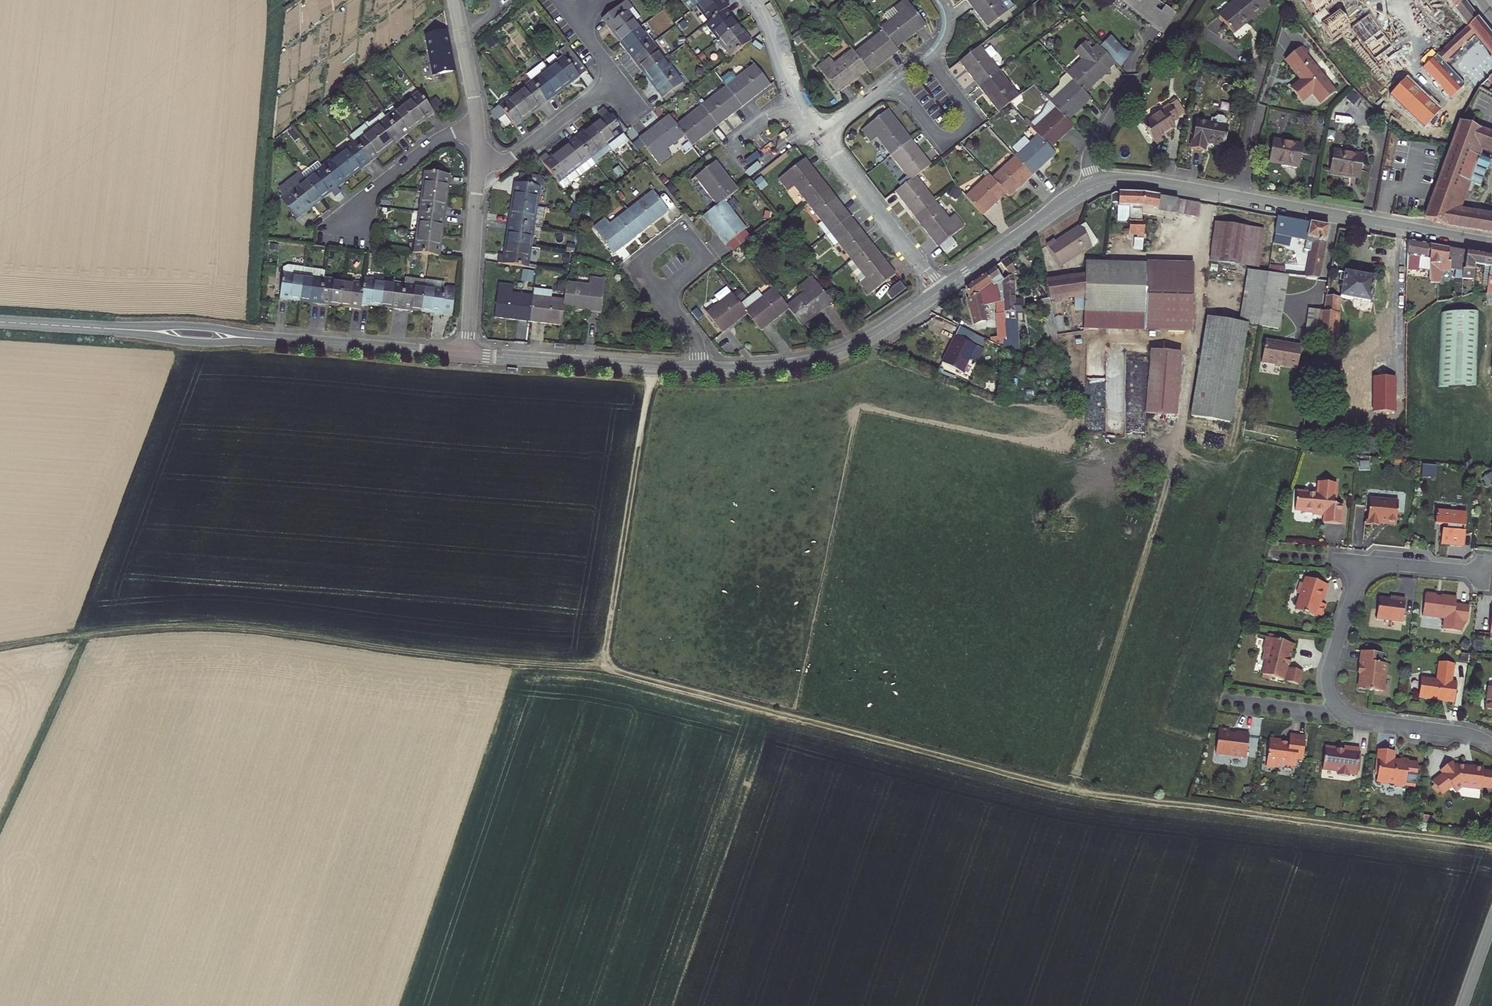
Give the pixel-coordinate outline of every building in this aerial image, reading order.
[(694,9),(687,0),(676,0),(687,14),(694,9)] [(694,9),(706,0),(687,0),(694,9)] [(706,25),(724,12),(728,9),(721,0),(706,0),(694,9),(706,25)] [(879,29),(882,32),(895,50),(928,25),(908,0),(905,0),(894,8),(899,13),(879,29)] [(967,1),(987,26),(1013,6),(1008,0),(968,0),(967,1)] [(1173,14),(1162,5),(1157,11),(1152,8),(1157,1),(1156,0),(1143,0),(1142,0),(1116,0),(1160,34),(1173,14)] [(1234,35),(1270,7),(1264,0),(1242,0),(1220,18),(1234,35)] [(1316,16),(1337,0),(1304,0),(1316,16)] [(1461,0),(1443,0),(1451,11),(1452,10),(1466,29),(1476,19),(1461,0)] [(620,44),(640,29),(630,15),(633,12),(628,4),(604,23),(620,44)] [(724,12),(706,25),(702,28),(715,45),(737,30),(724,12)] [(1321,23),(1331,36),(1346,25),(1337,12),(1321,23)] [(1351,28),(1375,58),(1393,44),(1369,14),(1351,28)] [(1132,35),(1137,27),(1121,16),(1116,24),(1132,35)] [(1477,21),(1438,60),(1446,69),(1476,39),(1491,58),(1491,39),(1477,21)] [(640,29),(620,44),(632,60),(652,45),(640,29)] [(737,30),(715,45),(727,62),(748,45),(737,30)] [(868,72),(870,75),(897,52),(895,50),(882,32),(854,54),(868,72)] [(453,73),(445,34),(424,38),(431,77),(453,73)] [(1108,38),(1099,47),(1119,67),(1128,58),(1108,38)] [(665,61),(652,45),(632,60),(644,76),(665,61)] [(1081,60),(1089,52),(1082,45),(1074,53),(1081,60)] [(547,69),(563,91),(587,73),(567,46),(560,51),(563,56),(547,69)] [(1081,60),(1066,75),(1071,81),(1083,94),(1114,65),(1096,46),(1089,52),(1081,60)] [(1312,94),(1321,105),(1338,91),(1302,46),(1285,60),(1302,81),(1291,90),(1301,103),(1312,94)] [(978,47),(956,63),(978,91),(999,74),(978,47)] [(854,54),(851,51),(836,63),(831,58),(818,68),(838,96),(868,72),(854,54)] [(1423,68),(1451,99),(1463,88),(1434,57),(1423,68)] [(686,89),(665,61),(644,76),(666,105),(686,89)] [(547,103),(563,91),(547,69),(542,63),(526,75),(531,81),(547,103)] [(726,87),(742,108),(771,86),(755,64),(726,87)] [(1491,77),(1491,68),(1486,73),(1484,71),(1479,76),(1486,83),(1489,80),(1491,77)] [(1019,99),(999,74),(978,91),(997,116),(1019,99)] [(1389,96),(1424,130),(1442,112),(1406,78),(1389,96)] [(547,103),(531,81),(514,93),(531,115),(547,103)] [(1048,102),(1053,108),(1066,122),(1089,101),(1083,94),(1071,81),(1048,102)] [(1479,89),(1491,96),(1491,95),(1491,90),(1486,83),(1479,89)] [(701,107),(717,128),(742,108),(726,87),(701,107)] [(531,115),(514,93),(489,112),(492,126),(498,122),(506,116),(515,127),(531,115)] [(401,107),(416,128),(433,114),(417,94),(401,107)] [(1172,104),(1166,108),(1176,122),(1182,118),(1172,104)] [(401,141),(416,128),(401,107),(385,120),(401,141)] [(693,148),(717,128),(701,107),(676,127),(685,138),(693,148)] [(1037,137),(1049,150),(1072,128),(1066,122),(1053,108),(1031,130),(1037,137)] [(1169,127),(1176,122),(1166,108),(1158,113),(1159,114),(1140,128),(1154,148),(1159,144),(1158,142),(1172,131),(1169,127)] [(591,127),(607,147),(612,154),(628,141),(604,110),(595,117),(598,122),(591,127)] [(890,158),(912,142),(887,111),(861,131),(870,142),(875,139),(890,158)] [(364,126),(369,132),(385,120),(380,113),(364,126)] [(498,122),(507,133),(515,127),(506,116),(498,122)] [(676,127),(669,117),(639,140),(660,166),(672,157),(667,151),(685,138),(676,127)] [(1196,123),(1191,150),(1205,153),(1207,145),(1224,148),(1228,129),(1225,128),(1226,123),(1223,118),(1218,117),(1213,121),(1211,120),(1210,126),(1196,123)] [(369,132),(385,153),(401,141),(385,120),(369,132)] [(1459,214),(1470,185),(1481,189),(1487,172),(1488,173),(1491,164),(1480,160),(1483,150),(1491,154),(1491,136),(1474,130),(1472,126),(1469,128),(1461,124),(1457,134),(1453,135),(1456,138),(1445,167),(1440,169),(1442,172),(1441,175),(1438,176),(1440,179),(1430,206),(1426,207),(1428,210),(1423,222),(1435,224),(1437,228),(1439,226),(1491,235),(1491,220),(1459,214)] [(348,139),(353,145),(369,132),(364,126),(348,139)] [(612,154),(607,147),(591,127),(575,139),(591,160),(596,166),(612,154)] [(369,166),(385,153),(369,132),(353,145),(369,166)] [(1021,140),(1009,153),(1013,157),(1030,176),(1031,177),(1054,155),(1049,150),(1037,137),(1027,147),(1021,140)] [(591,160),(575,139),(558,152),(578,178),(596,166),(591,160)] [(912,142),(890,158),(909,183),(916,178),(931,166),(912,142)] [(1272,142),(1268,164),(1297,170),(1301,148),(1272,142)] [(369,166),(353,145),(337,158),(353,179),(369,166)] [(578,178),(558,152),(550,158),(546,154),(538,159),(562,190),(578,178)] [(1332,154),(1328,176),(1356,181),(1360,159),(1332,154)] [(1013,157),(989,178),(1004,194),(1007,198),(1031,177),(1030,176),(1013,157)] [(353,179),(337,158),(321,171),(337,191),(353,179)] [(691,180),(713,210),(723,203),(735,194),(712,164),(691,180)] [(795,191),(806,207),(827,191),(805,164),(780,184),(788,196),(795,191)] [(306,183),(321,171),(317,165),(301,178),(306,183)] [(1382,177),(1393,177),(1393,169),(1382,169),(1382,177)] [(337,191),(321,171),(306,183),(322,204),(332,196),(335,201),(341,196),(337,191)] [(542,175),(517,171),(516,181),(536,184),(539,185),(541,185),(542,175)] [(423,172),(420,193),(446,196),(449,176),(423,172)] [(987,175),(964,198),(981,216),(1004,194),(989,178),(987,175)] [(277,197),(282,202),(306,183),(301,178),(277,197)] [(914,220),(935,203),(916,178),(909,183),(894,195),(914,220)] [(513,181),(510,204),(536,208),(539,185),(536,184),(516,181),(513,181)] [(322,204),(306,183),(282,202),(298,222),(322,204)] [(828,235),(849,219),(827,191),(806,207),(821,225),(828,235)] [(653,192),(627,211),(644,233),(668,215),(653,192)] [(420,193),(417,213),(443,216),(446,196),(420,193)] [(1139,195),(1118,194),(1118,204),(1117,222),(1129,223),(1129,235),(1140,236),(1140,243),(1145,243),(1146,223),(1145,223),(1145,217),(1145,211),(1179,216),(1181,202),(1139,195)] [(1181,202),(1179,216),(1201,219),(1203,206),(1181,202)] [(713,210),(701,219),(723,248),(724,247),(743,233),(745,231),(723,203),(713,210)] [(935,203),(914,220),(938,251),(965,230),(955,218),(949,221),(935,203)] [(510,204),(507,224),(533,228),(536,208),(510,204)] [(606,219),(592,229),(613,257),(644,233),(627,211),(610,224),(606,219)] [(1145,211),(1145,217),(1178,221),(1179,216),(1145,211)] [(443,216),(417,213),(414,233),(440,236),(443,216)] [(839,248),(850,263),(871,247),(849,219),(828,235),(824,238),(834,251),(839,248)] [(1314,244),(1310,279),(1320,280),(1328,229),(1278,220),(1276,235),(1307,240),(1309,243),(1314,244)] [(504,244),(530,248),(533,228),(507,224),(504,244)] [(1057,241),(1049,247),(1062,268),(1093,247),(1089,240),(1095,236),(1087,224),(1058,243),(1057,241)] [(828,235),(821,225),(817,228),(824,238),(828,235)] [(1217,225),(1212,262),(1246,267),(1251,229),(1217,225)] [(1251,229),(1246,267),(1261,269),(1266,230),(1251,229)] [(440,236),(414,233),(411,253),(438,257),(440,236)] [(743,233),(724,247),(730,255),(749,240),(743,233)] [(1089,240),(1093,247),(1099,243),(1095,236),(1089,240)] [(1039,238),(1030,244),(1032,257),(1042,255),(1039,238)] [(1406,270),(1407,243),(1406,243),(1391,240),(1390,269),(1406,270)] [(1429,246),(1407,243),(1406,270),(1406,271),(1419,273),(1419,271),(1431,271),(1431,270),(1431,261),(1428,261),(1429,246)] [(527,268),(530,248),(504,244),(501,264),(527,268)] [(871,247),(850,263),(863,278),(856,283),(866,296),(892,274),(871,247)] [(1463,272),(1463,271),(1467,272),(1467,253),(1431,247),(1431,261),(1431,270),(1431,271),(1431,283),(1439,284),(1441,284),(1441,271),(1450,272),(1450,270),(1456,270),(1456,272),(1463,272)] [(1473,267),(1484,268),(1486,256),(1467,253),(1467,272),(1463,271),(1463,272),(1463,280),(1472,280),(1473,267)] [(1009,259),(1003,264),(1011,277),(1016,274),(1018,273),(1009,259)] [(1088,295),(1086,330),(1194,333),(1196,264),(1149,262),(1149,265),(1088,263),(1087,274),(1088,274),(1088,277),(1088,295)] [(844,268),(856,283),(863,278),(850,263),(844,268)] [(298,307),(302,279),(303,269),(285,267),(280,270),(276,304),(298,307)] [(303,269),(302,279),(298,307),(318,309),(322,281),(323,271),(303,269)] [(968,288),(972,300),(996,286),(997,289),(1003,285),(1006,284),(1006,281),(1004,282),(996,269),(968,288)] [(521,283),(533,284),(534,272),(522,271),(521,283)] [(1253,273),(1245,326),(1261,328),(1269,276),(1253,273)] [(1006,284),(1006,313),(1017,313),(1016,274),(1011,277),(1006,281),(1006,284)] [(564,299),(563,308),(602,313),(607,278),(593,276),(591,284),(567,281),(564,299)] [(1280,331),(1289,277),(1269,276),(1261,328),(1280,331)] [(1340,300),(1371,304),(1375,280),(1343,276),(1340,300)] [(404,277),(403,284),(400,312),(420,314),(424,279),(404,277)] [(800,296),(785,307),(788,311),(801,328),(832,305),(812,277),(796,289),(800,296)] [(1051,300),(1051,301),(1088,295),(1088,277),(1048,284),(1051,300)] [(363,279),(362,285),(359,307),(380,310),(383,281),(363,279)] [(444,281),(424,279),(420,314),(453,317),(454,290),(443,288),(444,281)] [(342,283),(322,281),(318,309),(339,311),(342,283)] [(403,284),(383,281),(380,310),(400,312),(403,284)] [(359,307),(362,285),(342,283),(339,311),(359,313),(359,307)] [(530,323),(533,296),(511,293),(511,285),(497,284),(493,320),(530,323)] [(901,284),(887,294),(892,301),(906,290),(901,284)] [(1051,300),(1048,284),(1037,286),(1041,302),(1051,300)] [(996,286),(972,300),(977,322),(988,319),(985,305),(999,301),(999,314),(1005,313),(1003,285),(997,289),(996,286)] [(757,293),(740,306),(746,314),(760,332),(788,311),(785,307),(772,290),(761,298),(757,293)] [(734,295),(741,303),(746,298),(739,291),(734,295)] [(746,314),(740,306),(729,293),(704,312),(720,334),(746,314)] [(1491,306),(1491,293),(1483,297),(1487,308),(1491,306)] [(564,299),(533,296),(530,323),(561,326),(563,308),(564,299)] [(1312,296),(1310,311),(1313,311),(1324,313),(1326,298),(1312,296)] [(1340,300),(1328,299),(1326,313),(1324,313),(1313,312),(1311,337),(1336,339),(1340,300)] [(1442,314),(1439,388),(1477,389),(1480,315),(1442,314)] [(1228,425),(1244,326),(1208,320),(1191,418),(1228,425)] [(976,332),(961,325),(954,340),(956,341),(950,354),(949,354),(945,361),(966,371),(978,343),(973,340),(976,332)] [(996,335),(993,340),(1004,345),(1007,344),(1007,337),(1001,338),(996,335)] [(1302,348),(1266,342),(1263,363),(1299,369),(1302,348)] [(1150,352),(1145,414),(1177,417),(1182,354),(1150,352)] [(1421,478),(1435,478),(1435,466),(1421,466),(1421,478)] [(1301,494),(1299,513),(1308,514),(1308,516),(1317,517),(1316,519),(1328,520),(1327,526),(1345,528),(1347,509),(1338,508),(1340,487),(1322,486),(1321,496),(1301,494)] [(1373,502),(1371,527),(1382,528),(1383,524),(1399,527),(1401,505),(1373,502)] [(1470,517),(1440,513),(1439,528),(1449,529),(1449,534),(1446,534),(1445,548),(1467,550),(1468,536),(1465,536),(1466,531),(1469,531),(1470,517)] [(1303,596),(1298,612),(1317,618),(1318,616),(1325,618),(1328,607),(1322,605),(1324,600),(1326,601),(1331,588),(1309,580),(1307,586),(1302,585),(1299,595),(1303,596)] [(1427,602),(1425,619),(1447,622),(1445,634),(1463,636),(1464,624),(1469,625),(1471,610),(1457,608),(1457,604),(1442,602),(1442,604),(1439,603),(1436,600),(1430,599),(1427,602)] [(1373,621),(1400,624),(1403,602),(1394,601),(1393,603),(1376,601),(1373,621)] [(1292,670),(1297,647),(1271,640),(1267,653),(1270,654),(1267,662),(1270,663),(1266,680),(1274,682),(1275,678),(1302,687),(1306,674),(1292,670)] [(1362,689),(1361,691),(1386,694),(1390,667),(1385,667),(1386,656),(1366,653),(1362,684),(1361,685),(1360,688),(1362,689)] [(1441,675),(1454,677),(1458,667),(1442,665),(1441,675)] [(1440,682),(1454,684),(1456,684),(1458,667),(1454,677),(1441,675),(1440,682)] [(1425,680),(1423,701),(1444,704),(1450,702),(1450,704),(1457,705),(1460,685),(1456,684),(1454,684),(1440,682),(1425,680)] [(1233,733),(1222,731),(1218,756),(1249,760),(1252,737),(1239,735),(1238,736),(1233,736),(1233,733)] [(1267,770),(1278,771),(1279,767),(1296,770),(1297,762),(1302,763),(1305,740),(1290,738),(1289,747),(1280,746),(1281,743),(1270,742),(1267,770)] [(1328,750),(1325,772),(1341,775),(1341,779),(1352,780),(1352,778),(1359,779),(1360,775),(1361,770),(1364,770),(1365,758),(1362,758),(1363,751),(1347,749),(1346,754),(1328,750)] [(1399,755),(1381,753),(1379,771),(1380,772),(1379,784),(1381,784),(1383,787),(1389,789),(1393,786),(1397,787),(1399,790),(1407,791),(1413,787),(1418,787),(1421,767),(1416,766),(1416,763),(1404,762),(1403,765),(1397,764),(1399,755)] [(1435,786),(1437,788),(1443,796),(1445,798),(1455,790),(1459,795),(1465,790),(1484,792),(1484,790),(1491,791),(1491,775),(1487,775),(1487,770),(1475,769),(1475,772),(1469,771),(1469,770),(1459,768),(1457,770),(1454,766),(1444,774),(1446,777),(1435,786)] [(1443,796),(1437,788),(1434,790),(1440,798),(1443,796)]
